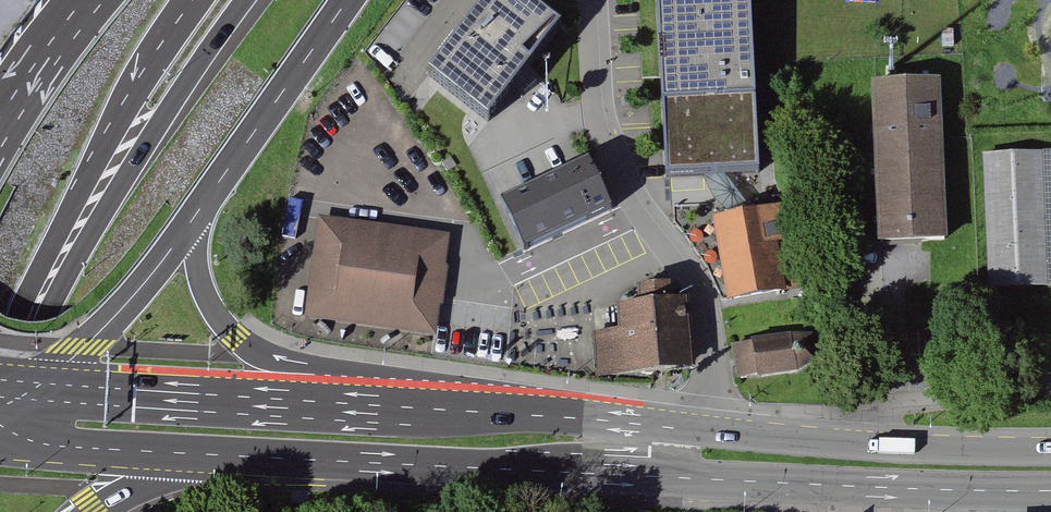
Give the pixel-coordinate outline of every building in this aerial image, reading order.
[(487,120),(521,77),(558,30),(520,0),(491,0),(431,76),(487,120)] [(748,0),(655,0),(663,152),(664,177),(672,177),(704,175),(756,172),(748,0)] [(938,82),(874,84),(880,241),(894,241),(944,239),(938,82)] [(1040,153),(985,156),(990,288),(1045,285),(1040,153)] [(608,209),(586,163),(504,203),(526,249),(608,209)] [(784,208),(717,221),(730,298),(806,286),(801,226),(787,225),(784,208)] [(440,242),(325,227),(314,311),(428,327),(440,242)] [(594,333),(597,369),(692,361),(687,301),(670,302),(669,286),(640,288),(642,305),(620,306),(622,331),(594,333)] [(757,377),(757,378),(797,372),(817,362),(813,337),(792,334),(752,340),(752,342),(754,359),(757,377)] [(737,380),(757,377),(754,359),(752,342),(732,345),(734,361),(737,380)]
